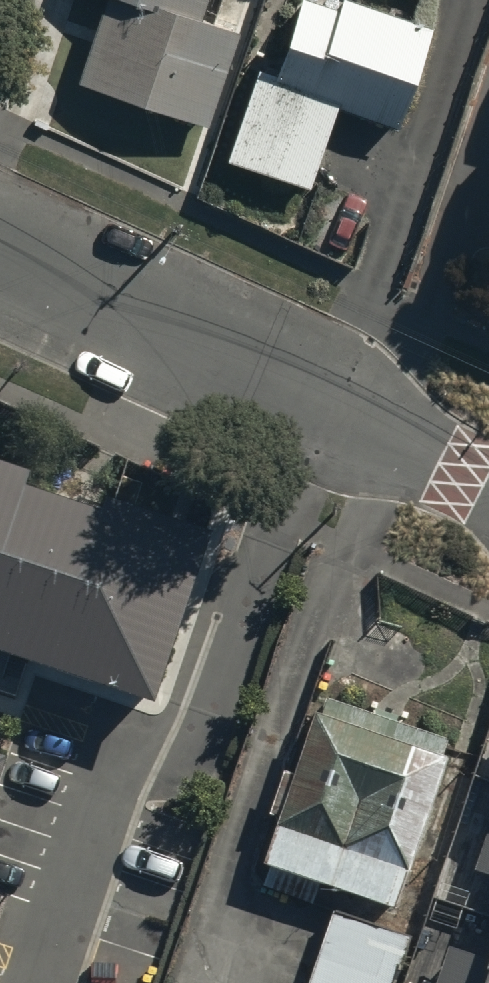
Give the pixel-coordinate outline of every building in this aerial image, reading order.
[(204,119),(237,26),(200,14),(205,0),(100,0),(74,74),(204,119)] [(335,105),(394,125),(429,23),(362,0),(290,0),(265,72),(252,67),(222,153),(308,183),(335,105)] [(152,700),(210,533),(111,499),(107,512),(24,483),(28,471),(0,461),(0,648),(152,700)] [(260,861),(402,906),(454,744),(312,699),(260,861)] [(411,943),(324,914),(301,982),(398,982),(411,943)]
